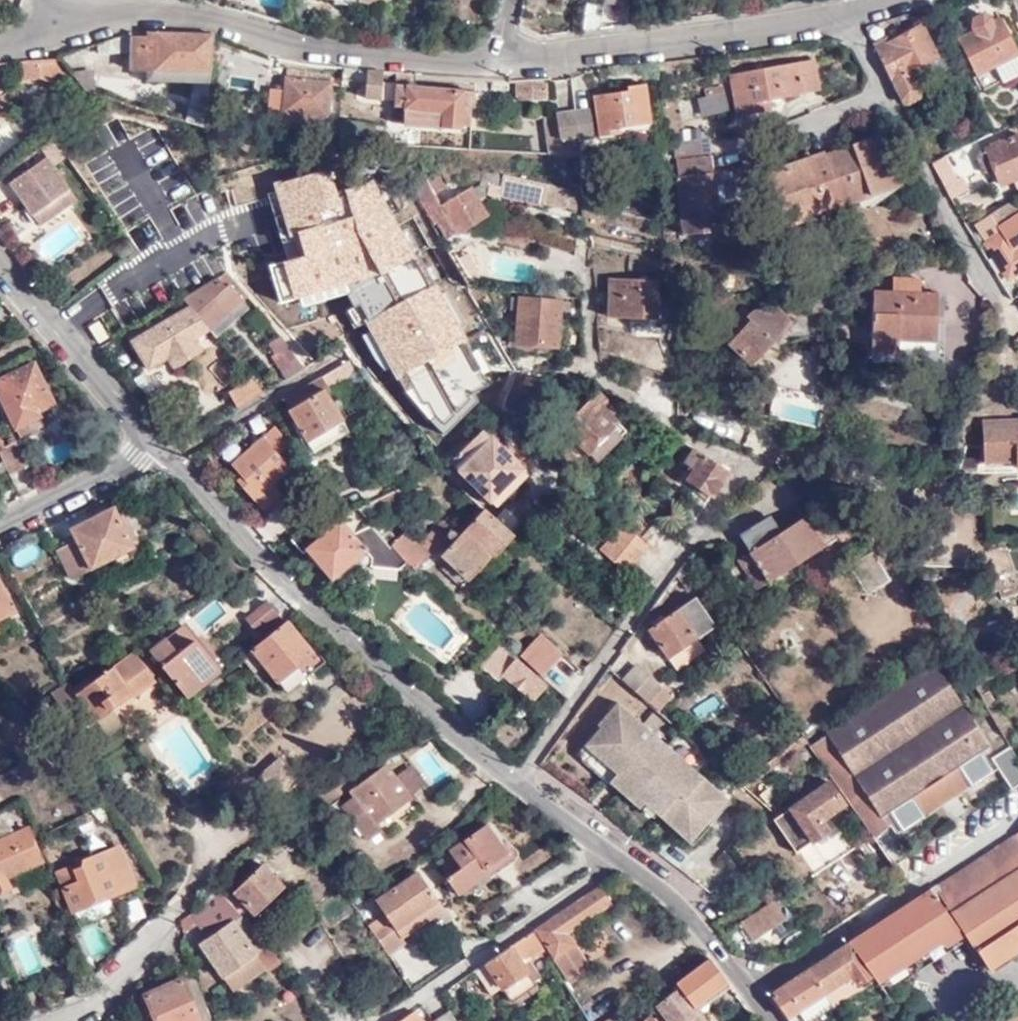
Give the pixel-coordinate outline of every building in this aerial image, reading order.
[(583,1),(582,30),(600,28),(602,2),(583,1)] [(1017,73),(1017,59),(998,21),(992,24),(985,18),(976,18),(972,26),(972,34),(957,42),(975,76),(993,69),(1000,82),(1017,73)] [(889,43),(876,50),(889,76),(900,101),(923,90),(919,82),(951,65),(945,52),(938,56),(922,27),(907,34),(905,31),(887,39),(889,43)] [(209,60),(212,35),(144,32),(145,40),(130,40),(130,33),(103,40),(106,52),(131,48),(131,68),(147,68),(182,70),(183,60),(209,60)] [(207,82),(209,60),(183,60),(182,70),(147,68),(146,79),(207,82)] [(35,77),(48,80),(54,85),(71,73),(70,71),(61,62),(26,62),(26,77),(35,77)] [(818,90),(813,62),(730,77),(737,116),(777,108),(777,99),(818,90)] [(326,118),(329,85),(299,82),(301,70),(287,69),(281,113),(294,115),(293,125),(308,127),(309,117),(326,118)] [(93,70),(70,71),(71,73),(84,87),(88,89),(96,88),(93,70)] [(381,100),(384,72),(367,71),(365,99),(381,100)] [(548,102),(549,82),(522,81),(520,101),(548,102)] [(574,105),(572,81),(553,83),(556,107),(574,105)] [(649,123),(643,84),(627,86),(628,90),(593,95),(598,134),(618,132),(618,127),(649,123)] [(403,122),(460,127),(461,123),(462,105),(473,106),(474,97),(474,92),(397,86),(395,104),(404,105),(403,122)] [(694,95),(696,117),(724,115),(722,92),(694,95)] [(473,106),(483,107),(484,98),(474,97),(473,106)] [(184,123),(204,130),(205,107),(188,105),(184,123)] [(461,123),(471,125),(473,106),(462,105),(461,123)] [(591,112),(575,115),(578,142),(595,139),(591,112)] [(558,116),(558,118),(560,142),(575,141),(572,115),(558,116)] [(550,157),(578,161),(575,141),(560,142),(558,118),(545,120),(550,157)] [(683,128),(684,140),(689,140),(701,139),(699,127),(683,128)] [(1017,192),(1017,135),(986,148),(991,157),(983,161),(988,171),(994,169),(1000,183),(1011,178),(1017,192)] [(674,141),(676,156),(710,152),(708,138),(701,139),(689,140),(684,140),(674,141)] [(892,179),(877,138),(823,157),(821,153),(768,173),(783,216),(799,210),(802,218),(840,204),(842,207),(880,193),(878,184),(892,179)] [(676,160),(678,178),(678,180),(681,209),(683,235),(719,231),(716,204),(711,156),(676,160)] [(76,199),(47,157),(25,172),(18,162),(2,173),(39,224),(76,199)] [(935,173),(947,195),(959,188),(947,166),(935,173)] [(575,209),(575,192),(568,192),(568,188),(480,172),(477,187),(473,190),(470,189),(439,207),(430,193),(447,184),(438,169),(412,184),(435,223),(437,222),(446,238),(457,234),(457,235),(487,219),(477,201),(485,196),(490,187),(497,186),(496,196),(541,206),(541,204),(564,208),(564,207),(575,209)] [(288,261),(268,264),(281,301),(304,298),(305,306),(352,298),(399,381),(443,436),(491,386),(420,263),(374,180),(344,191),(338,170),(268,193),(284,250),(288,261)] [(993,273),(999,269),(1005,278),(1017,270),(1017,213),(1012,204),(990,219),(998,232),(1003,237),(986,248),(993,260),(989,265),(993,273)] [(982,242),(986,248),(1003,237),(998,232),(982,242)] [(247,296),(226,270),(182,298),(190,308),(208,329),(242,300),(247,296)] [(605,316),(628,316),(655,316),(656,302),(656,278),(605,278),(605,316)] [(936,341),(938,294),(872,292),(871,354),(896,356),(897,340),(936,341)] [(563,306),(563,298),(506,297),(506,309),(513,309),(513,342),(553,342),(553,307),(563,306)] [(731,300),(724,297),(718,308),(724,311),(731,300)] [(242,300),(208,329),(215,337),(249,308),(242,300)] [(655,316),(628,316),(629,322),(661,322),(661,302),(656,302),(655,316)] [(190,308),(132,341),(148,369),(167,357),(174,368),(201,352),(193,338),(208,329),(190,308)] [(750,368),(789,327),(775,313),(751,320),(741,310),(718,333),(729,344),(727,346),(750,368)] [(272,356),(286,380),(308,368),(283,338),(270,345),(277,354),(272,356)] [(621,342),(619,355),(642,357),(643,344),(621,342)] [(357,371),(349,361),(285,399),(291,408),(289,410),(314,453),(350,432),(342,420),(324,390),(345,379),(357,371)] [(38,416),(35,412),(53,404),(32,362),(0,378),(0,400),(14,428),(38,416)] [(324,390),(342,420),(349,416),(361,408),(356,399),(345,379),(324,390)] [(230,395),(238,409),(264,393),(253,381),(230,395)] [(616,409),(597,390),(561,425),(593,458),(624,429),(611,416),(616,409)] [(43,426),(38,416),(14,428),(18,437),(43,426)] [(511,448),(495,432),(489,425),(482,433),(504,455),(511,448)] [(289,446),(273,429),(232,465),(248,483),(242,488),(263,510),(281,494),(273,484),(290,469),(278,454),(289,446)] [(482,433),(453,464),(490,503),(520,472),(504,455),(482,433)] [(7,472),(26,464),(14,439),(3,445),(0,440),(0,458),(7,472)] [(978,470),(987,442),(968,441),(958,470),(978,470)] [(709,497),(727,471),(692,447),(682,463),(691,470),(684,480),(709,497)] [(520,472),(490,503),(497,509),(526,478),(520,472)] [(416,494),(412,483),(378,499),(381,507),(383,510),(416,494)] [(378,499),(371,503),(357,509),(366,519),(381,507),(378,499)] [(757,587),(838,536),(818,508),(805,515),(799,507),(777,521),(771,514),(740,534),(753,552),(740,560),(757,587)] [(114,508),(71,528),(76,538),(55,549),(70,578),(133,547),(114,508)] [(512,535),(483,510),(440,555),(464,579),(477,566),(489,554),(492,557),(512,535)] [(407,563),(415,570),(454,529),(444,519),(420,544),(405,530),(390,544),(407,563)] [(308,532),(286,543),(298,556),(304,551),(340,588),(369,590),(372,566),(400,568),(407,563),(390,544),(372,525),(349,534),(338,521),(328,529),(323,525),(308,532)] [(624,574),(645,546),(623,525),(598,550),(624,574)] [(32,542),(9,557),(18,570),(41,555),(32,542)] [(871,598),(894,583),(877,557),(853,571),(871,598)] [(488,577),(477,566),(464,579),(475,589),(488,577)] [(13,611),(0,587),(0,617),(13,611)] [(648,631),(667,657),(695,638),(713,627),(694,598),(648,631)] [(270,602),(249,618),(262,635),(284,618),(270,602)] [(325,661),(288,619),(245,654),(260,670),(265,666),(285,690),(325,661)] [(184,626),(168,638),(179,653),(196,640),(184,626)] [(557,653),(535,634),(518,654),(540,673),(557,653)] [(168,638),(151,652),(187,695),(220,670),(196,640),(179,653),(168,638)] [(695,638),(667,657),(675,670),(704,652),(695,638)] [(532,697),(545,683),(501,646),(482,669),(497,682),(505,675),(532,697)] [(90,711),(94,717),(152,675),(134,649),(89,680),(85,676),(71,688),(66,682),(49,692),(63,709),(59,713),(75,734),(86,726),(84,724),(80,718),(90,711)] [(948,656),(809,745),(894,867),(909,857),(894,836),(990,772),(977,752),(988,746),(963,705),(975,696),(948,656)] [(562,658),(545,676),(564,695),(582,677),(562,658)] [(635,665),(622,680),(646,700),(659,686),(635,665)] [(988,667),(969,674),(974,685),(983,681),(992,677),(988,667)] [(983,681),(974,685),(985,704),(993,700),(983,681)] [(589,748),(617,772),(626,780),(619,788),(640,806),(645,801),(685,836),(702,816),(708,820),(728,798),(617,702),(598,723),(600,725),(605,730),(589,748)] [(1004,739),(985,704),(974,712),(992,745),(1004,739)] [(84,724),(94,717),(90,711),(80,718),(84,724)] [(581,757),(609,781),(617,772),(589,748),(605,730),(600,725),(580,748),(581,757)] [(1011,792),(1017,787),(1017,764),(1010,749),(990,761),(1011,792)] [(255,779),(275,800),(297,779),(276,758),(255,779)] [(375,821),(410,795),(395,776),(384,760),(344,780),(349,787),(354,794),(342,803),(368,837),(380,828),(375,821)] [(410,795),(425,783),(411,764),(395,776),(410,795)] [(610,781),(619,788),(626,780),(617,772),(609,781),(610,782),(610,781)] [(841,803),(826,780),(771,820),(794,852),(826,829),(819,820),(841,803)] [(685,836),(690,841),(708,820),(702,816),(685,836)] [(9,818),(0,822),(0,897),(2,902),(13,898),(9,889),(12,887),(8,877),(44,863),(29,830),(17,836),(9,818)] [(485,824),(446,849),(457,867),(443,875),(455,894),(488,873),(484,867),(505,854),(485,824)] [(871,978),(876,985),(959,930),(965,938),(987,970),(1017,950),(1017,834),(892,916),(848,945),(871,978)] [(457,867),(446,849),(432,859),(443,875),(457,867)] [(118,851),(57,877),(72,911),(134,887),(118,851)] [(237,882),(233,878),(218,892),(227,902),(236,894),(266,928),(296,900),(265,867),(255,875),(250,869),(237,882)] [(366,926),(386,954),(404,943),(399,934),(442,907),(416,869),(373,898),(384,913),(366,926)] [(608,903),(597,885),(534,928),(569,981),(588,967),(564,932),(608,903)] [(231,990),(263,967),(255,957),(267,949),(249,925),(227,902),(218,892),(210,899),(228,925),(206,941),(199,946),(231,990)] [(188,916),(206,941),(228,925),(210,899),(198,909),(188,916)] [(784,919),(772,901),(740,923),(750,940),(784,919)] [(542,948),(532,929),(485,961),(502,986),(510,999),(533,984),(527,973),(532,970),(524,959),(542,948)] [(876,985),(881,993),(965,938),(959,930),(876,985)] [(852,976),(859,986),(871,978),(848,945),(807,971),(823,995),(852,976)] [(267,973),(279,965),(267,949),(255,957),(263,967),(267,973)] [(691,1006),(725,982),(707,957),(706,957),(674,983),(678,988),(691,1006)] [(502,986),(485,961),(475,967),(492,993),(502,986)] [(209,1017),(191,970),(179,974),(182,981),(148,997),(157,1020),(200,1020),(209,1017)] [(768,997),(785,1019),(823,995),(807,971),(768,997)] [(823,995),(831,1004),(859,986),(852,976),(823,995)] [(691,1006),(678,988),(655,1002),(666,1020),(702,1020),(691,1006)] [(786,1020),(806,1020),(831,1004),(823,995),(785,1019),(786,1020)] [(1017,1001),(988,1020),(1017,1020),(1017,1001)] [(412,1009),(396,1020),(420,1020),(412,1009)] [(448,1011),(433,1020),(455,1020),(448,1011)]
